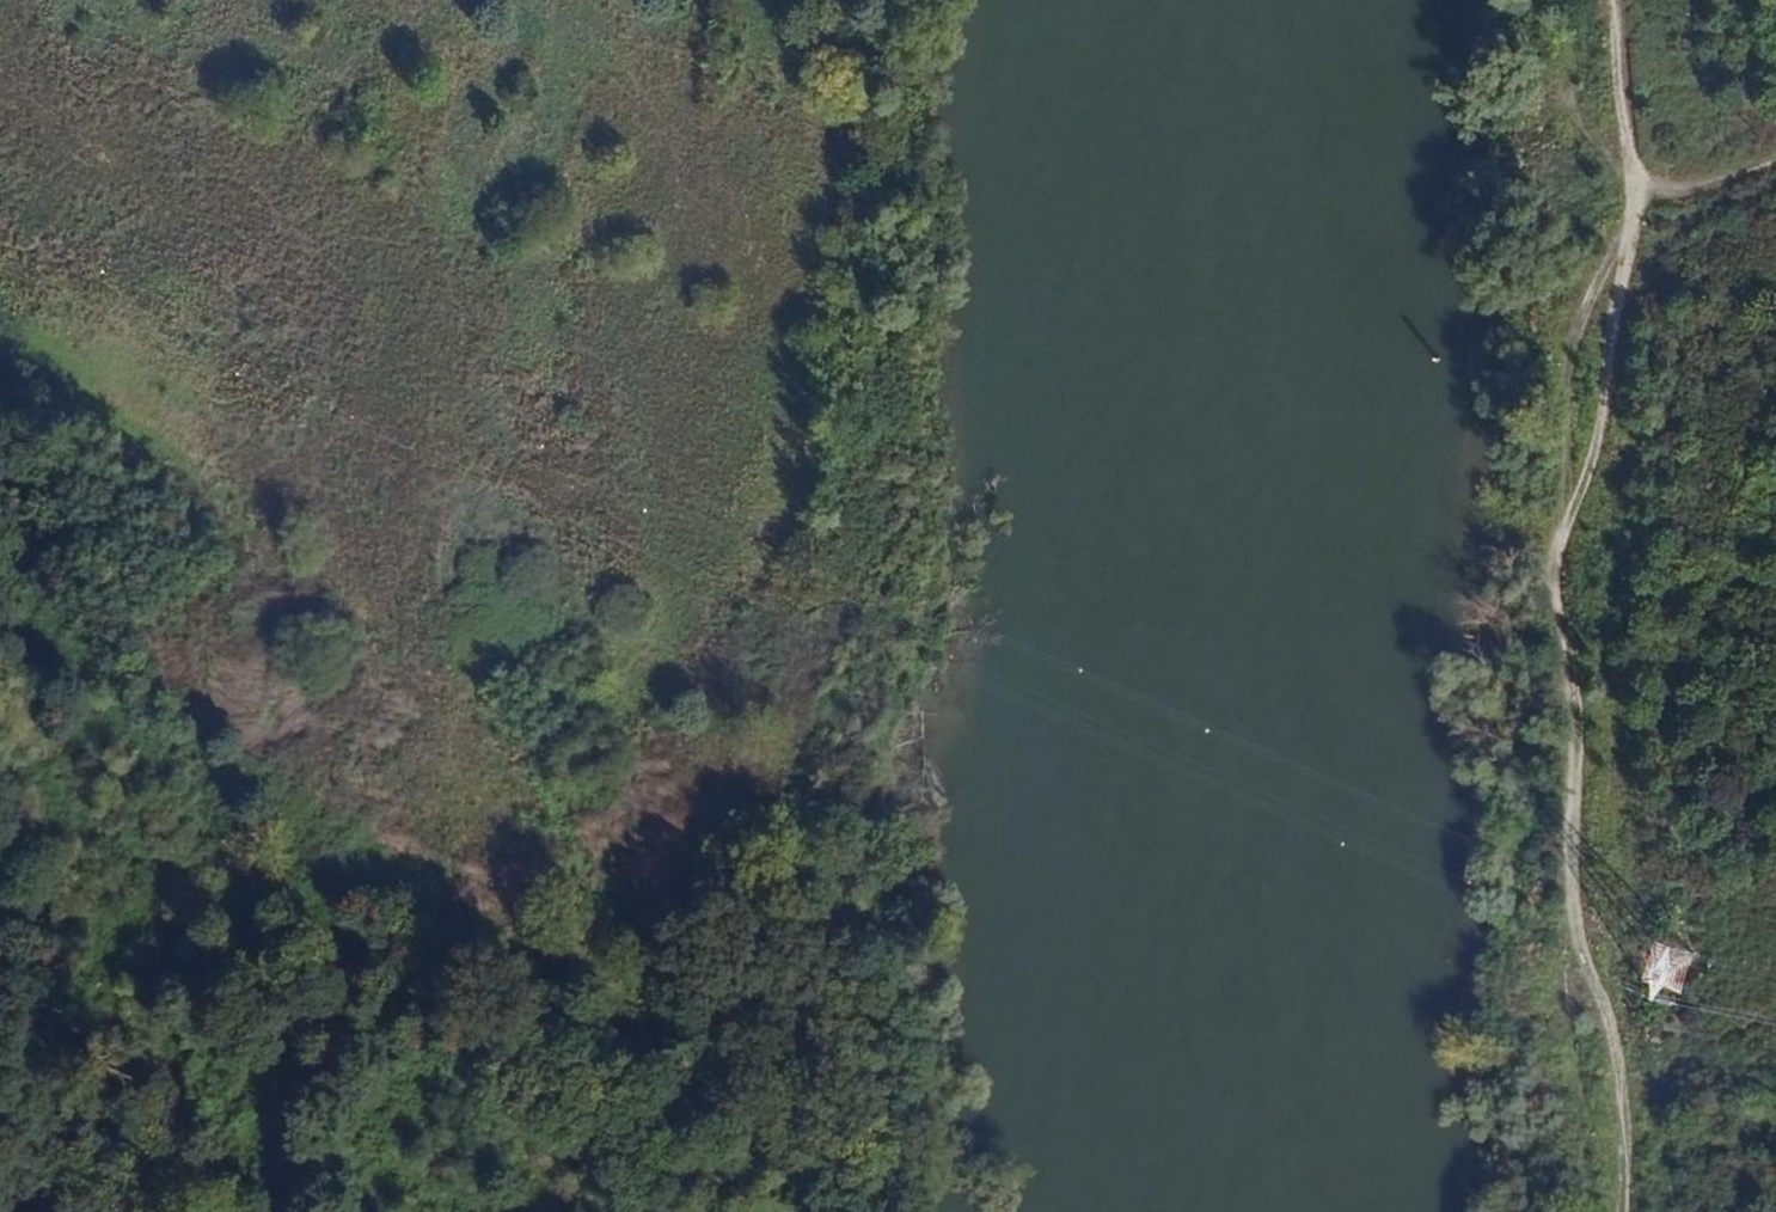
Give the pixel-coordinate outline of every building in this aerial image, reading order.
[(1652,940),(1645,989),(1684,995),(1691,945),(1652,940)]
